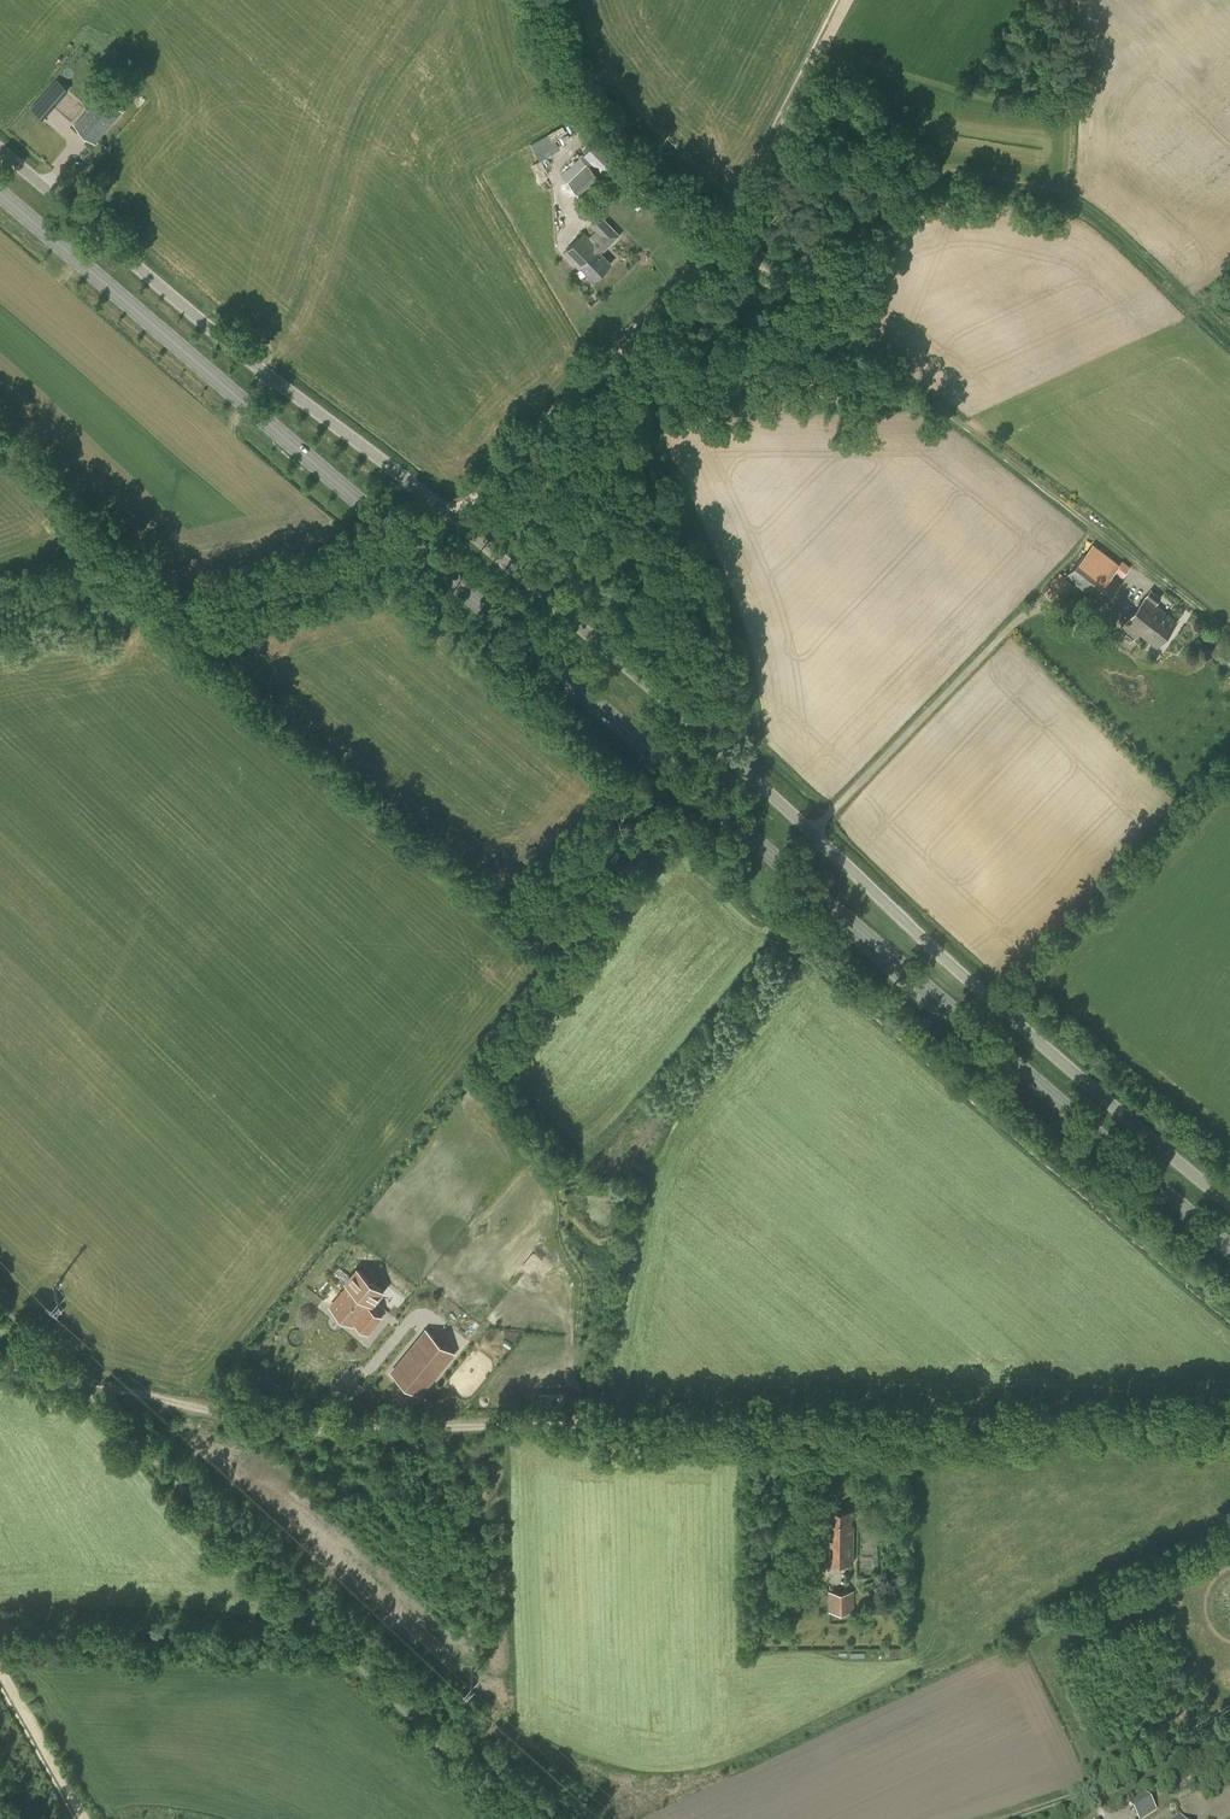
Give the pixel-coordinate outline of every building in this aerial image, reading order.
[(73,124),(95,144),(124,111),(102,92),(73,124)] [(56,96),(48,105),(57,113),(66,104),(56,96)] [(533,141),(542,159),(568,145),(562,135),(569,131),(565,124),(533,141)] [(606,182),(603,179),(618,164),(596,142),(561,176),(586,201),(606,182)] [(534,164),(541,177),(546,174),(539,161),(534,164)] [(620,234),(601,215),(564,252),(580,269),(582,268),(594,280),(612,263),(602,253),(620,234)] [(1089,553),(1097,559),(1097,558),(1122,577),(1130,567),(1098,541),(1098,542),(1091,537),(1085,545),(1092,550),(1089,553)] [(1066,576),(1104,606),(1122,582),(1084,553),(1066,576)] [(1046,593),(1055,603),(1062,595),(1058,591),(1068,580),(1061,573),(1050,584),(1053,586),(1046,593)] [(1155,633),(1149,641),(1157,647),(1178,621),(1156,604),(1162,597),(1151,589),(1132,613),(1139,618),(1142,614),(1150,621),(1149,622),(1156,628),(1154,632),(1155,633)] [(1125,622),(1149,641),(1155,633),(1154,632),(1156,628),(1149,622),(1150,621),(1142,614),(1139,618),(1132,613),(1125,622)] [(1211,654),(1208,658),(1211,661),(1215,657),(1216,657),(1223,648),(1216,642),(1208,651),(1211,654)] [(357,1269),(351,1277),(343,1270),(343,1271),(339,1268),(335,1274),(346,1283),(348,1284),(331,1306),(353,1324),(354,1322),(368,1333),(381,1316),(368,1306),(370,1303),(372,1304),(384,1290),(357,1269)] [(426,1331),(391,1372),(419,1395),(453,1354),(426,1331)] [(852,1510),(828,1510),(828,1525),(826,1525),(825,1562),(853,1563),(854,1525),(852,1525),(852,1510)] [(854,1590),(828,1591),(828,1611),(855,1611),(854,1590)] [(1139,1818),(1141,1818),(1157,1808),(1146,1792),(1129,1803),(1139,1818)]
